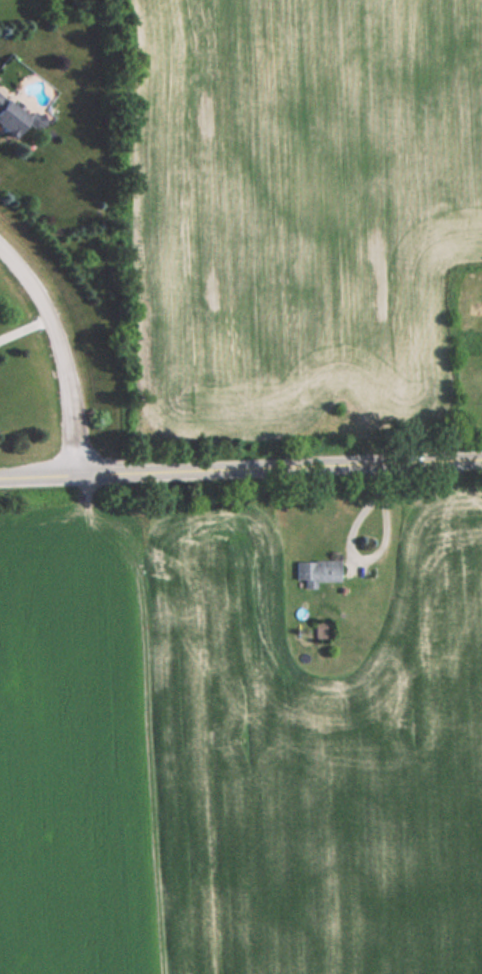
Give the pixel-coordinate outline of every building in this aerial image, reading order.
[(0,95),(0,126),(13,137),(29,118),(0,95)] [(297,579),(304,579),(304,587),(315,587),(315,581),(340,581),(340,559),(297,559),(297,579)]
